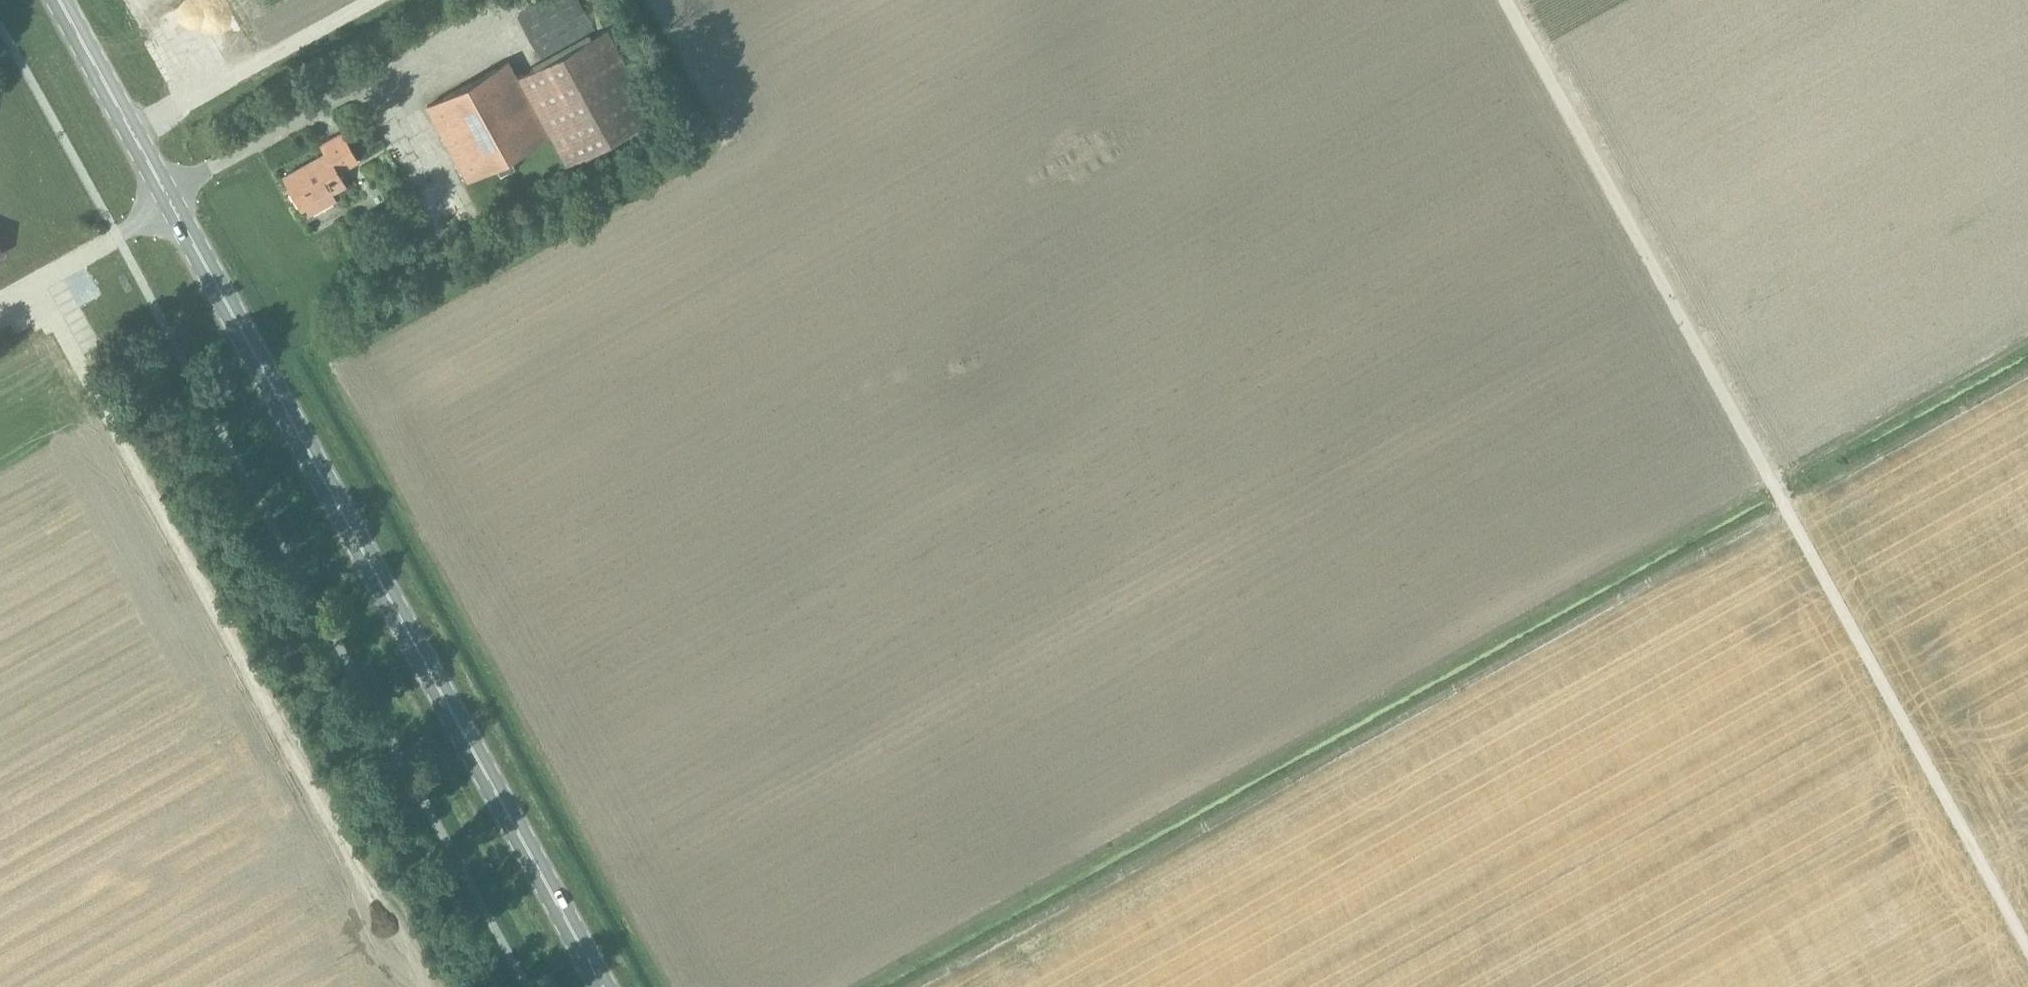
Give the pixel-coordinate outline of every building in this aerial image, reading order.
[(594,29),(578,0),(545,0),(518,15),(541,58),(594,29)] [(605,28),(515,77),(507,63),(426,107),(467,180),(549,134),(565,163),(653,115),(605,28)] [(337,173),(356,162),(341,134),(320,145),(325,154),(283,177),(301,210),(344,186),(337,173)] [(1812,630),(1821,623),(1813,612),(1804,619),(1812,630)]
